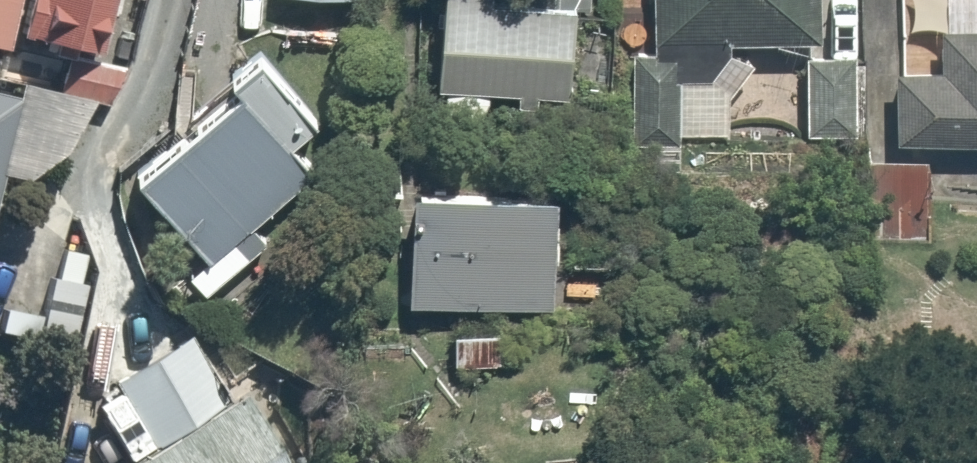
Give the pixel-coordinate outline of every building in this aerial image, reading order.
[(11,60),(16,42),(26,0),(0,0),(0,58),(11,60)] [(16,42),(68,54),(60,86),(115,99),(138,0),(26,0),(16,42)] [(444,114),(491,118),(494,90),(589,98),(598,0),(454,0),(444,114)] [(654,66),(733,65),(733,41),(823,41),(822,0),(654,0),(654,66)] [(893,147),(976,146),(976,32),(954,32),(955,78),(947,78),(903,79),(892,79),(893,147)] [(868,52),(797,53),(799,145),(870,144),(868,52)] [(330,124),(276,62),(146,176),(213,252),(188,274),(210,299),(265,251),(253,238),(324,176),(301,150),(330,124)] [(0,89),(0,165),(18,94),(0,89)] [(929,167),(861,163),(857,234),(924,238),(929,167)] [(572,200),(419,193),(414,308),(566,315),(572,200)] [(93,281),(55,271),(34,355),(72,365),(93,281)] [(237,395),(191,327),(108,383),(155,451),(138,462),(284,462),(237,395)]
